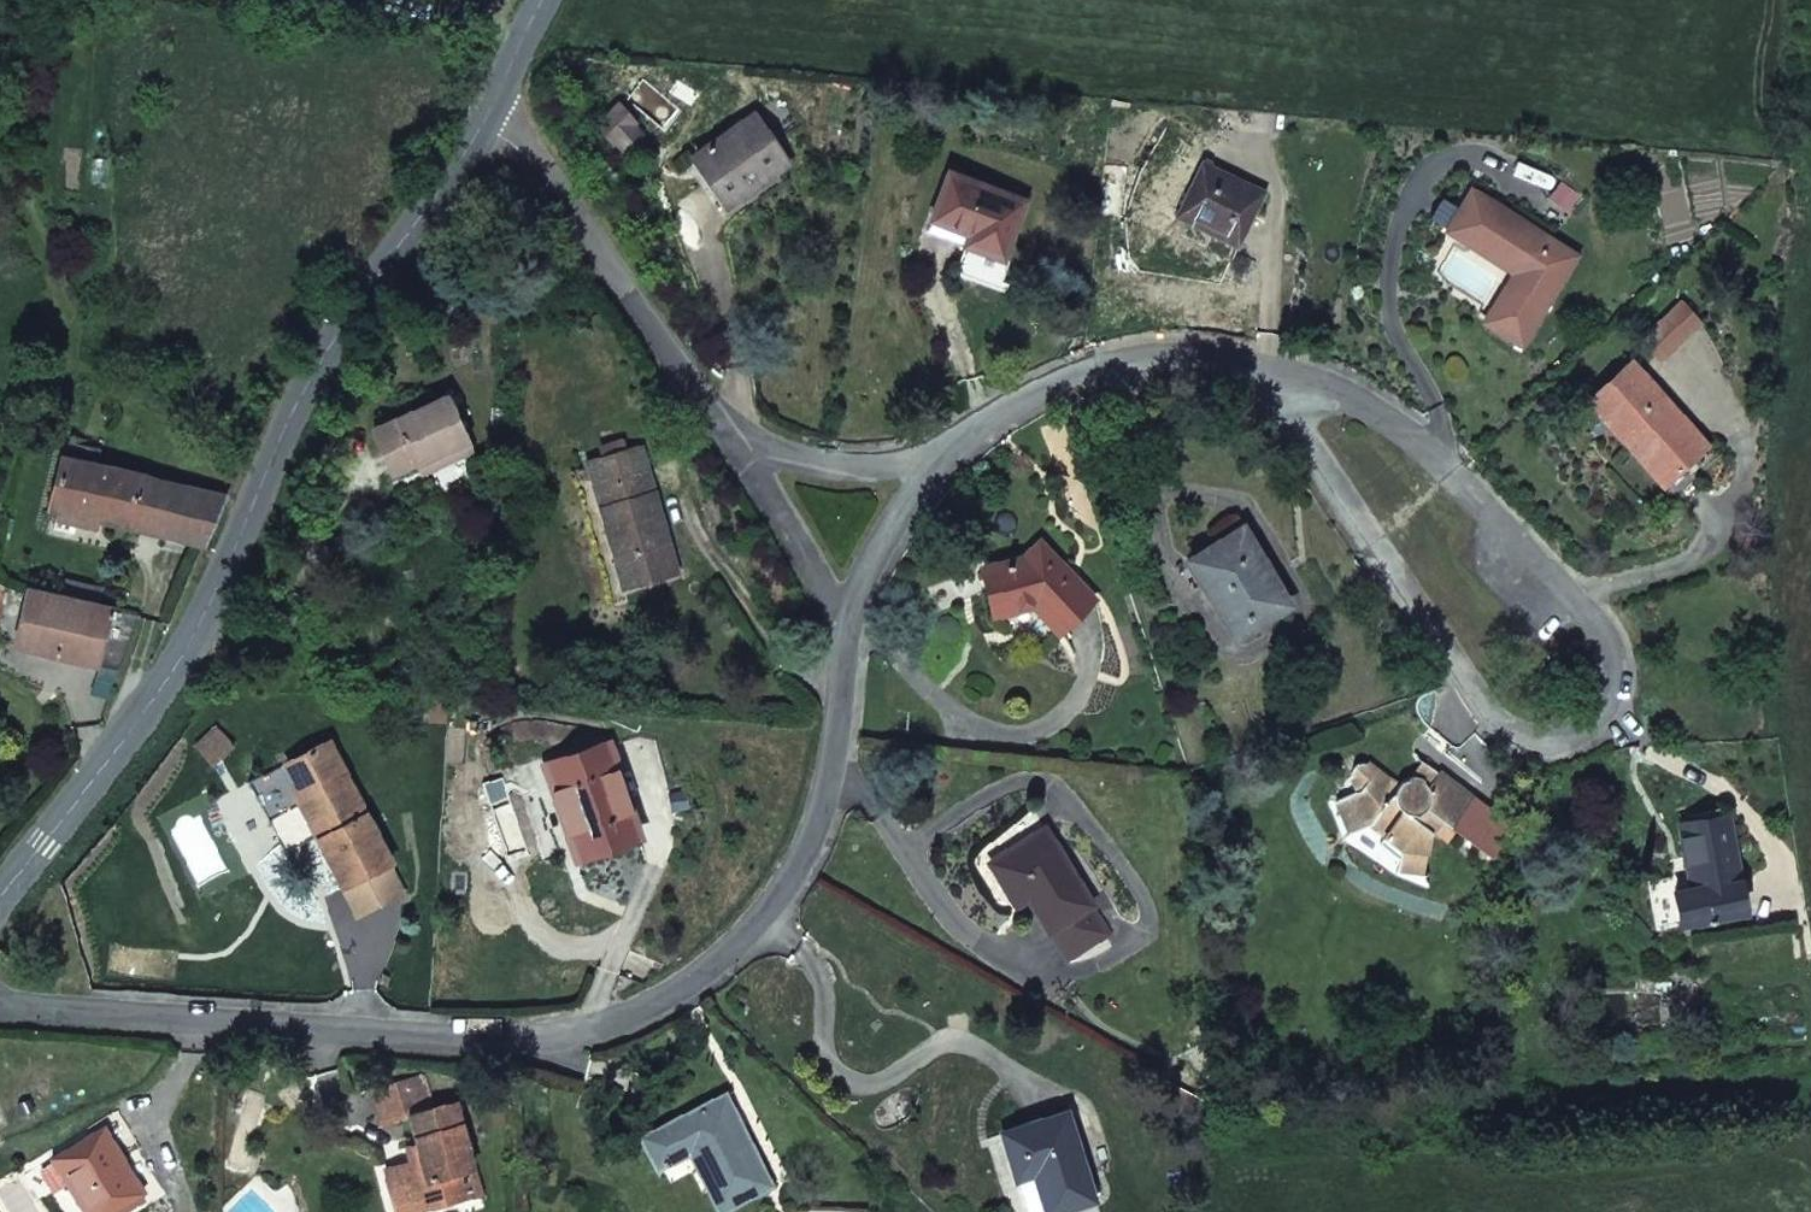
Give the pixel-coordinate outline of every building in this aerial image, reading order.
[(616,135),(630,123),(633,119),(616,100),(592,121),(609,141),(612,139),(616,135)] [(751,119),(694,156),(712,184),(722,178),(736,198),(783,166),(751,119)] [(639,133),(630,123),(616,135),(612,139),(621,150),(639,133)] [(1237,247),(1263,191),(1200,161),(1175,215),(1237,247)] [(966,235),(962,245),(1001,259),(1022,201),(948,170),(931,220),(966,235)] [(722,178),(712,184),(724,202),(726,205),(736,198),(722,178)] [(1444,201),(1433,217),(1432,219),(1481,251),(1485,241),(1531,271),(1509,306),(1496,300),(1484,321),(1521,342),(1575,255),(1473,193),(1460,210),(1444,201)] [(1485,241),(1481,251),(1513,272),(1496,300),(1509,306),(1531,271),(1485,241)] [(1690,309),(1652,343),(1671,364),(1709,329),(1690,309)] [(1684,503),(1700,488),(1682,467),(1708,444),(1633,360),(1587,401),(1627,448),(1632,443),(1667,482),(1684,503)] [(446,398),(373,429),(392,473),(416,463),(444,451),(448,461),(469,452),(446,398)] [(601,459),(626,451),(623,439),(598,445),(601,459)] [(64,456),(97,464),(98,449),(66,441),(64,456)] [(1632,443),(1627,448),(1661,487),(1667,482),(1632,443)] [(674,572),(672,568),(639,449),(626,451),(601,459),(586,463),(600,512),(609,509),(622,555),(614,557),(623,587),(674,572)] [(421,473),(448,461),(444,451),(416,463),(421,473)] [(59,455),(47,505),(59,508),(97,517),(129,525),(141,475),(97,464),(64,456),(59,455)] [(203,542),(224,495),(141,475),(129,525),(203,542)] [(97,517),(59,508),(58,521),(96,530),(97,517)] [(600,512),(614,557),(622,555),(609,509),(600,512)] [(1195,555),(1186,559),(1234,637),(1289,604),(1243,526),(1195,555)] [(1060,630),(1089,600),(1092,597),(1040,542),(1023,559),(981,570),(992,614),(1035,603),(1060,630)] [(65,579),(62,595),(99,605),(102,589),(65,579)] [(62,595),(27,587),(13,644),(96,664),(97,660),(117,664),(135,613),(99,605),(62,595)] [(447,719),(448,697),(433,696),(430,718),(447,719)] [(385,863),(389,862),(328,740),(286,763),(293,782),(289,784),(342,887),(385,863)] [(575,859),(638,840),(608,745),(545,766),(553,790),(561,788),(574,828),(566,830),(575,859)] [(1450,779),(1425,763),(1423,762),(1414,774),(1410,775),(1406,777),(1403,780),(1401,784),(1364,761),(1359,762),(1354,765),(1352,769),(1350,774),(1352,779),(1358,792),(1339,800),(1350,829),(1370,821),(1400,846),(1398,866),(1425,871),(1431,830),(1441,820),(1451,825),(1463,811),(1473,796),(1450,779)] [(553,790),(566,830),(574,828),(561,788),(553,790)] [(1480,801),(1473,796),(1463,811),(1469,814),(1480,801)] [(1738,867),(1729,815),(1679,823),(1688,887),(1673,890),(1678,922),(1747,910),(1738,867)] [(1441,820),(1431,830),(1446,840),(1455,829),(1451,825),(1441,820)] [(990,861),(1017,904),(1029,897),(1067,957),(1109,931),(1047,826),(990,861)] [(385,863),(342,887),(356,915),(401,892),(385,863)] [(473,1171),(456,1102),(431,1107),(423,1084),(410,1088),(407,1081),(376,1090),(384,1123),(413,1116),(424,1157),(397,1165),(408,1211),(462,1197),(456,1175),(473,1171)] [(677,1120),(643,1136),(656,1166),(692,1149),(703,1146),(720,1183),(711,1189),(722,1210),(771,1185),(758,1161),(725,1096),(677,1120)] [(1038,1172),(1051,1211),(1061,1209),(1095,1198),(1067,1111),(1003,1131),(1018,1178),(1038,1172)] [(104,1126),(52,1158),(84,1211),(106,1211),(144,1191),(104,1126)] [(703,1146),(692,1149),(711,1189),(720,1183),(703,1146)] [(397,1165),(387,1168),(399,1211),(406,1211),(408,1211),(397,1165)] [(479,1192),(473,1171),(456,1175),(462,1197),(479,1192)] [(1051,1211),(1038,1172),(1018,1178),(1028,1208),(1033,1211),(1035,1211),(1051,1211)]
